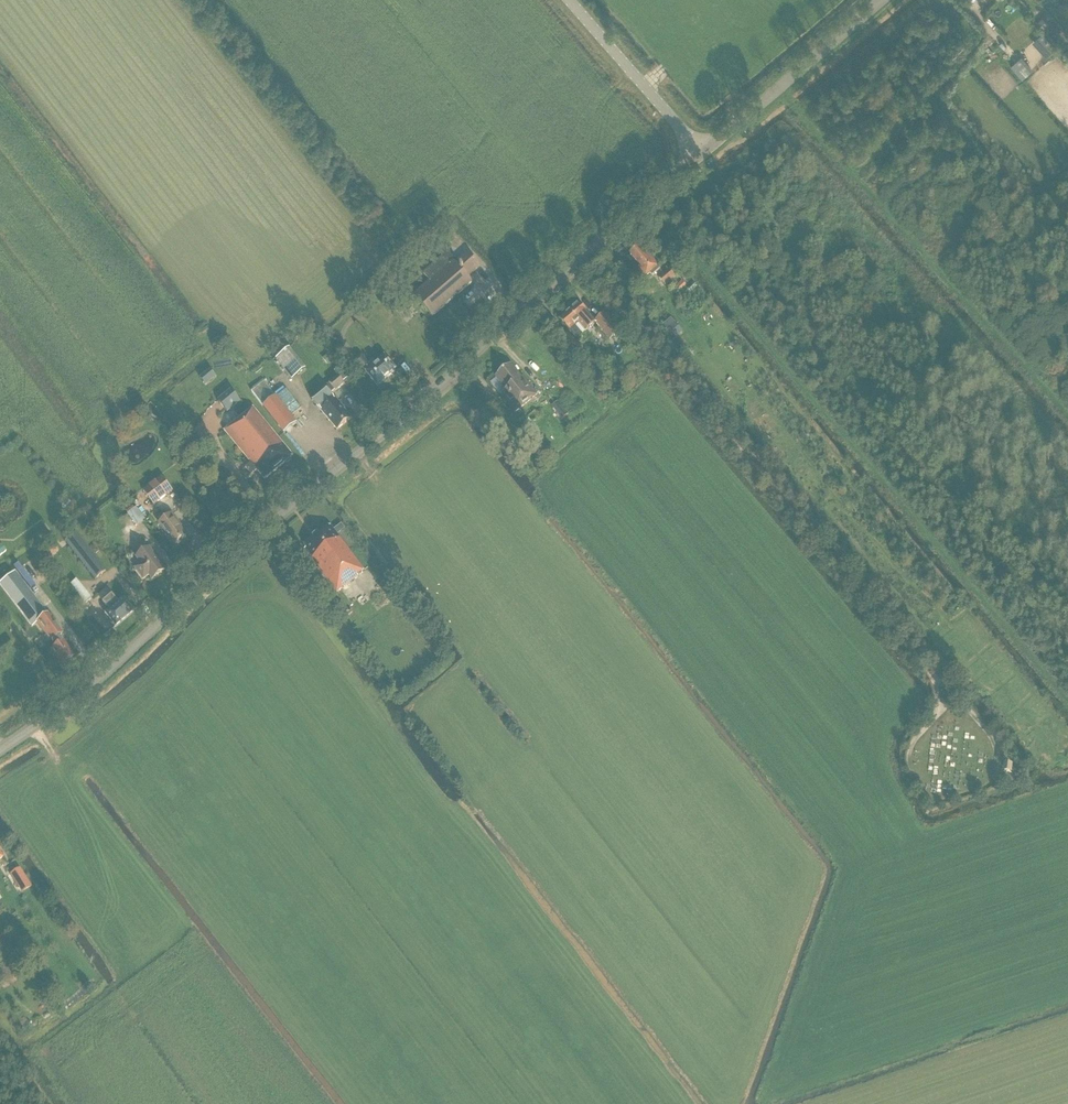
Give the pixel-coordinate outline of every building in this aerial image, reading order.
[(1042,17),(1036,22),(1042,29),(1048,23),(1042,17)] [(1045,57),(1055,48),(1041,32),(1031,41),(1045,57)] [(453,258),(438,241),(434,245),(448,262),(453,258)] [(638,269),(645,277),(650,273),(652,276),(660,269),(658,266),(649,255),(646,257),(638,247),(630,254),(640,267),(638,269)] [(430,281),(414,295),(432,317),(471,283),(467,278),(480,267),(468,253),(455,264),(453,261),(450,264),(443,257),(424,274),(430,281)] [(674,278),(677,275),(671,268),(659,278),(665,285),(666,284),(674,278)] [(674,278),(666,284),(670,289),(677,283),(674,278)] [(682,281),(677,285),(681,289),(686,285),(682,281)] [(586,332),(594,325),(590,320),(592,319),(588,315),(578,303),(569,311),(579,323),(586,332)] [(569,331),(577,340),(586,332),(579,323),(569,311),(559,319),(569,331)] [(604,314),(594,322),(610,341),(620,333),(604,314)] [(676,338),(683,333),(671,319),(662,327),(666,333),(669,330),(676,338)] [(576,356),(582,351),(570,336),(564,342),(576,356)] [(290,350),(277,360),(292,379),(305,368),(290,350)] [(377,386),(396,370),(384,355),(376,363),(373,360),(369,364),(362,355),(356,360),(377,386)] [(341,365),(334,371),(338,376),(343,382),(349,376),(341,365)] [(515,412),(537,394),(523,377),(522,378),(511,365),(495,377),(506,390),(501,395),(515,412)] [(206,385),(216,376),(210,369),(200,378),(206,385)] [(321,410),(336,430),(351,418),(341,406),(342,405),(336,398),(335,399),(330,394),(335,390),(336,391),(344,383),(343,382),(338,376),(324,387),(326,389),(312,400),(321,410)] [(231,390),(218,400),(227,412),(240,401),(231,390)] [(284,433),(297,423),(276,396),(263,407),(284,433)] [(569,415),(558,401),(551,406),(562,420),(569,415)] [(265,480),(293,456),(253,407),(224,431),(251,463),(246,467),(252,474),(257,470),(265,480)] [(154,505),(172,491),(162,477),(144,491),(154,505)] [(146,519),(137,507),(135,509),(133,507),(126,512),(128,514),(137,526),(146,519)] [(159,524),(174,544),(186,535),(180,527),(181,526),(172,514),(159,524)] [(331,525),(304,545),(307,548),(305,549),(337,592),(358,576),(358,575),(364,570),(338,534),(345,529),(342,524),(334,529),(331,525)] [(95,579),(105,571),(78,536),(67,545),(95,579)] [(50,567),(56,562),(52,557),(59,551),(53,544),(40,556),(50,567)] [(135,569),(143,580),(149,575),(152,580),(166,570),(150,548),(136,558),(141,564),(135,569)] [(47,615),(48,614),(16,572),(0,584),(0,586),(31,626),(36,623),(47,615)] [(82,605),(90,598),(74,580),(67,586),(82,605)] [(111,594),(102,601),(109,610),(104,613),(115,626),(133,611),(122,598),(118,602),(111,594)] [(349,611),(342,602),(334,608),(341,617),(349,611)] [(47,615),(36,623),(55,647),(50,651),(55,658),(56,658),(62,665),(72,657),(67,650),(68,649),(62,641),(61,642),(57,637),(62,634),(47,615)] [(382,679),(386,677),(380,669),(377,672),(382,679)] [(13,863),(2,869),(5,874),(16,868),(13,863)] [(6,878),(15,891),(26,884),(18,870),(6,878)] [(3,989),(18,978),(15,974),(0,985),(3,989)]
